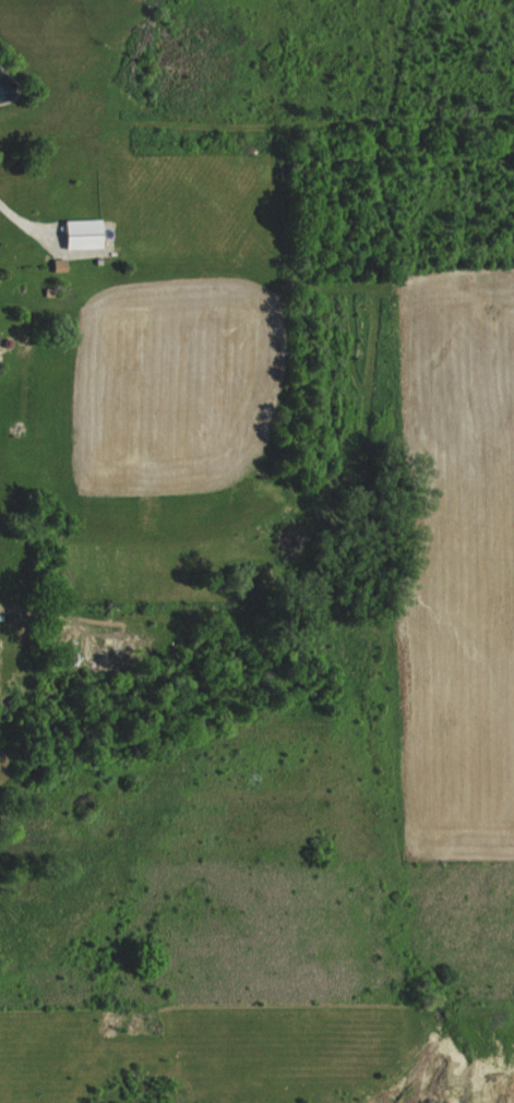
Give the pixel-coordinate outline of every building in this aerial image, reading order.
[(58,220),(59,249),(94,248),(94,219),(58,220)]
